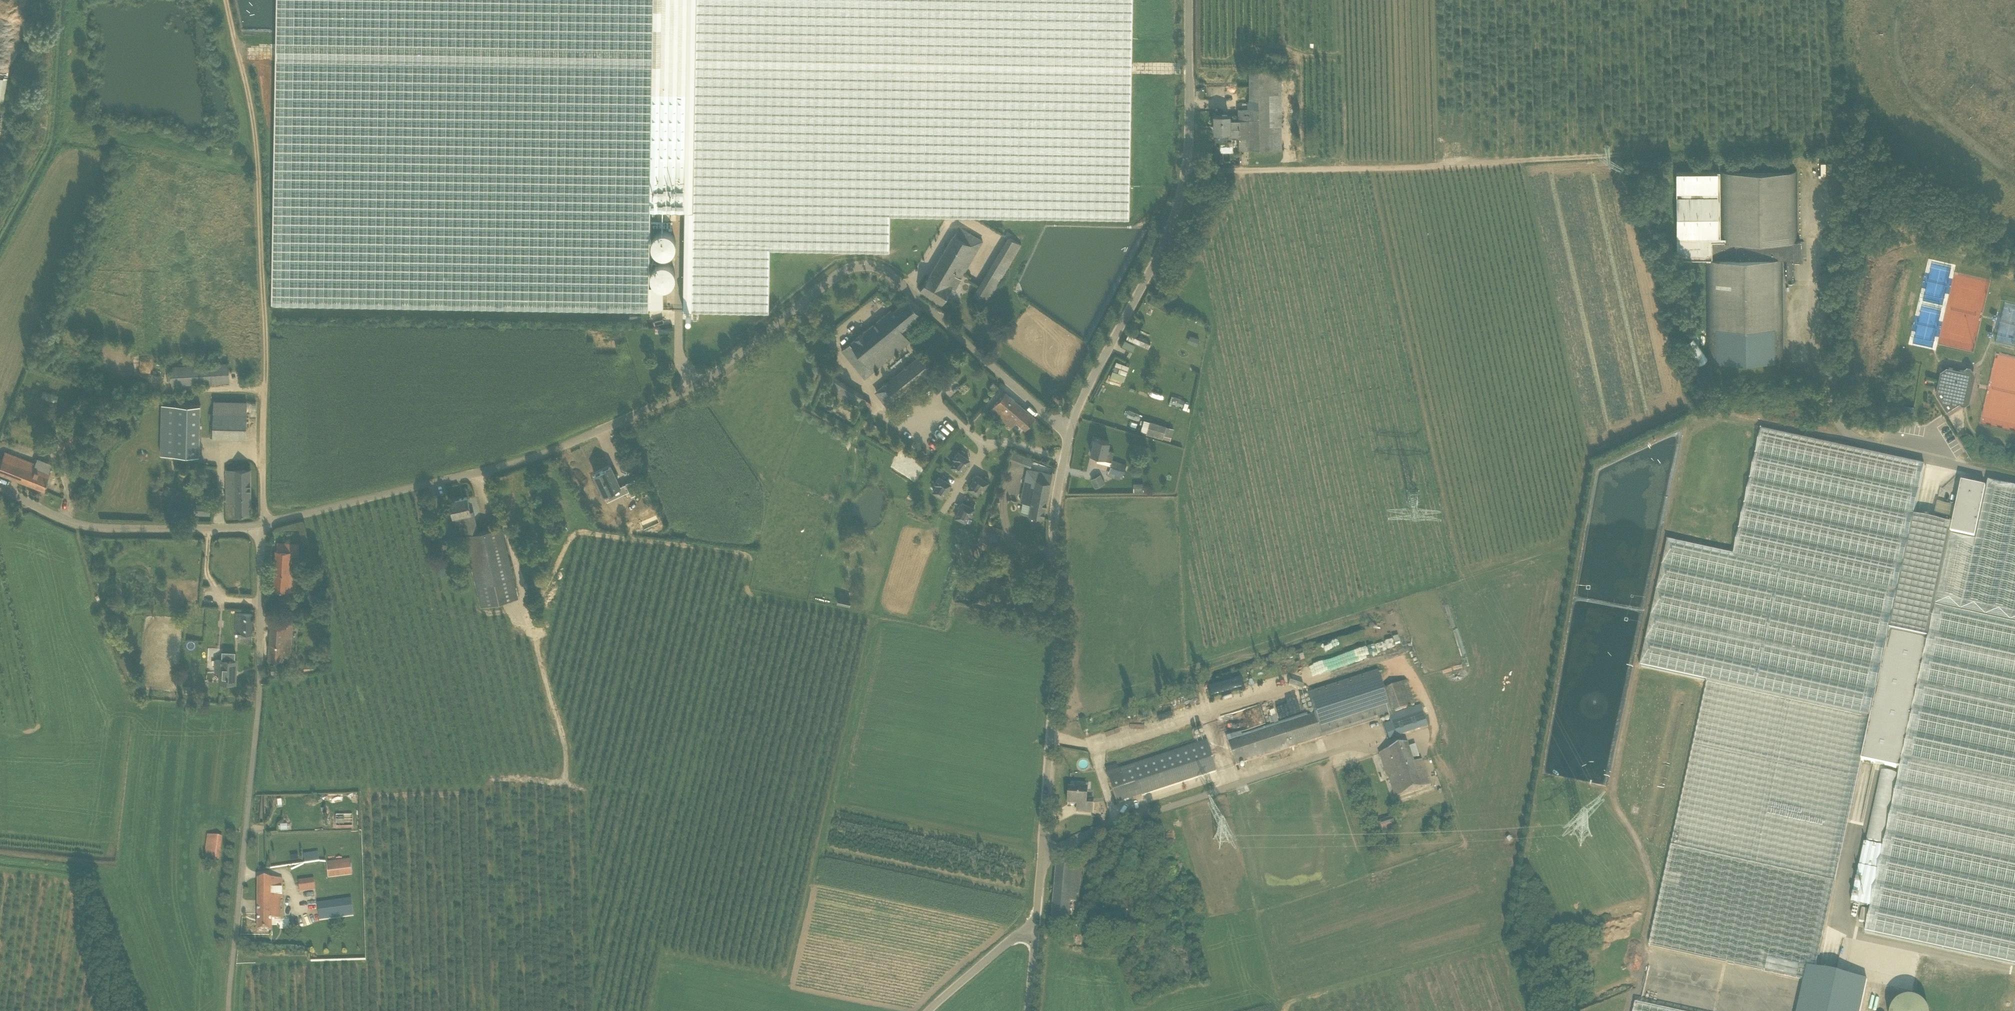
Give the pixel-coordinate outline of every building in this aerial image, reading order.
[(272,302),(649,308),(650,209),(693,210),(691,309),(769,310),(770,247),(889,249),(890,213),(1129,217),(1132,0),(277,0),(272,302)] [(1269,149),(1269,70),(1249,70),(1249,120),(1239,120),(1239,135),(1239,149),(1269,149)] [(3,105),(9,75),(0,73),(0,105),(3,105)] [(1229,135),(1239,135),(1239,120),(1229,120),(1229,115),(1214,115),(1214,132),(1229,132),(1229,135)] [(1720,171),(1717,172),(1676,172),(1677,260),(1706,260),(1707,362),(1783,361),(1783,259),(1786,259),(1786,281),(1793,281),(1793,254),(1801,254),(1801,241),(1797,241),(1797,171),(1720,171)] [(951,287),(954,289),(983,240),(959,226),(920,291),(941,303),(951,287)] [(673,235),(672,234),(671,233),(670,232),(668,231),(666,231),(664,231),(662,231),(660,231),(658,232),(656,233),(655,234),(654,236),(652,238),(652,240),(651,241),(651,243),(651,245),(652,247),(653,249),(654,251),(655,252),(657,254),(659,255),(660,255),(662,256),(664,256),(666,255),(668,255),(670,254),(672,253),(673,251),(674,249),(675,248),(676,246),(676,244),(676,242),(676,240),(675,238),(674,236),(673,235)] [(1004,245),(997,257),(1009,265),(1021,244),(1009,237),(1004,245)] [(675,285),(676,265),(661,264),(660,285),(675,285)] [(892,309),(842,350),(865,378),(910,340),(902,330),(920,314),(907,299),(893,311),(892,309)] [(1200,339),(1193,336),(1190,344),(1197,346),(1200,339)] [(1122,344),(1133,348),(1135,343),(1125,339),(1122,344)] [(933,369),(921,354),(884,385),(896,399),(933,369)] [(138,356),(138,368),(152,368),(151,356),(138,356)] [(1117,361),(1115,365),(1127,369),(1129,365),(1117,361)] [(229,363),(171,366),(172,384),(229,381),(229,363)] [(1941,371),(1936,393),(1947,411),(1965,399),(1970,377),(1966,370),(1948,367),(1941,371)] [(1126,380),(1126,371),(1111,371),(1111,380),(1126,380)] [(990,385),(995,390),(999,386),(993,381),(990,385)] [(996,403),(1016,421),(1025,429),(1035,417),(1006,392),(996,403)] [(247,402),(237,401),(214,401),(213,438),(246,439),(247,402)] [(1950,414),(1965,406),(1963,403),(1948,411),(1950,414)] [(199,456),(200,405),(176,404),(175,455),(199,456)] [(1167,425),(1150,420),(1146,434),(1163,439),(1163,440),(1171,442),(1174,431),(1166,428),(1167,425)] [(70,440),(84,437),(82,427),(81,427),(81,424),(66,427),(70,440)] [(1735,553),(1730,552),(1666,538),(1639,665),(1707,680),(1671,846),(1650,947),(1805,980),(1808,968),(1816,969),(1827,919),(1842,850),(1859,774),(1863,760),(1914,517),(1925,466),(1762,430),(1735,553)] [(1109,441),(1095,438),(1091,453),(1105,457),(1104,459),(1111,461),(1114,451),(1107,450),(1109,441)] [(1027,463),(1030,457),(1015,450),(1012,457),(1027,463)] [(956,459),(952,466),(960,472),(969,459),(959,451),(954,458),(956,459)] [(42,489),(50,469),(5,452),(3,458),(2,459),(0,458),(0,473),(42,489)] [(1109,471),(1123,476),(1127,463),(1113,459),(1109,471)] [(611,466),(594,474),(604,494),(620,486),(611,466)] [(251,513),(251,469),(226,469),(227,502),(235,502),(235,513),(251,513)] [(1027,469),(1022,493),(1021,501),(1031,503),(1029,515),(1043,518),(1050,482),(1052,474),(1027,469)] [(1091,478),(1096,487),(1105,482),(1101,473),(1091,478)] [(977,475),(969,488),(978,493),(982,487),(984,488),(988,482),(977,475)] [(938,484),(933,491),(942,497),(951,483),(939,476),(935,483),(938,484)] [(626,484),(632,496),(639,493),(633,481),(626,484)] [(1975,541),(1960,611),(2014,623),(2014,487),(1989,482),(1987,488),(1975,541)] [(1951,536),(1975,541),(1987,488),(1961,484),(1953,525),(1951,536)] [(462,514),(467,536),(474,533),(469,514),(471,514),(471,512),(467,496),(450,501),(454,516),(462,514)] [(962,502),(956,517),(966,521),(969,514),(971,515),(974,508),(962,502)] [(1863,760),(1900,768),(1936,606),(1960,611),(1975,541),(1951,536),(1953,525),(1951,525),(1953,519),(1937,516),(1936,522),(1914,517),(1863,760)] [(519,597),(504,536),(502,527),(474,533),(467,536),(466,536),(478,587),(482,605),(519,597)] [(998,544),(1001,535),(981,530),(978,541),(985,543),(986,540),(998,544)] [(276,550),(274,589),(297,590),(299,552),(276,550)] [(436,562),(439,575),(446,574),(443,560),(436,562)] [(1960,611),(1936,606),(1900,768),(1899,775),(1884,846),(1884,848),(1879,872),(1865,932),(2014,965),(2014,623),(1960,611)] [(236,633),(252,633),(253,613),(236,612),(236,633)] [(293,623),(271,622),(269,660),(275,660),(275,661),(277,661),(277,660),(283,661),(284,650),(291,650),(293,623)] [(236,683),(237,660),(216,659),(215,672),(220,672),(219,682),(236,683)] [(1378,670),(1308,693),(1315,714),(1322,737),(1389,716),(1393,715),(1392,713),(1385,689),(1378,670)] [(1275,686),(1298,679),(1295,671),(1273,678),(1275,686)] [(1260,674),(1214,688),(1217,698),(1263,684),(1260,674)] [(1392,713),(1398,711),(1416,705),(1407,681),(1385,689),(1392,713)] [(1236,698),(1251,695),(1249,689),(1235,693),(1236,698)] [(1277,714),(1297,715),(1298,703),(1278,702),(1277,714)] [(1392,723),(1385,725),(1389,739),(1428,726),(1421,705),(1393,715),(1389,716),(1392,723)] [(1236,765),(1322,737),(1315,714),(1314,714),(1308,716),(1307,713),(1278,723),(1276,715),(1272,716),(1275,723),(1242,734),(1241,731),(1226,736),(1228,742),(1229,741),(1229,742),(1228,742),(1236,765)] [(1217,771),(1214,762),(1207,741),(1107,774),(1117,804),(1217,771)] [(1412,758),(1407,744),(1379,754),(1387,778),(1389,778),(1395,798),(1430,786),(1421,761),(1414,763),(1412,758)] [(1419,757),(1415,745),(1409,747),(1414,759),(1419,757)] [(1432,757),(1425,760),(1428,770),(1435,768),(1432,757)] [(1077,805),(1077,812),(1092,813),(1093,802),(1093,797),(1087,797),(1087,789),(1078,788),(1078,790),(1069,789),(1068,805),(1077,805)] [(353,827),(352,815),(336,815),(336,827),(353,827)] [(208,835),(204,858),(218,860),(221,836),(208,835)] [(1859,868),(1879,872),(1884,848),(1865,844),(1859,868)] [(328,877),(352,874),(350,859),(326,862),(328,877)] [(1070,902),(1073,868),(1056,866),(1052,916),(1068,917),(1070,902)] [(1108,886),(1109,878),(1088,876),(1088,885),(1108,886)] [(258,879),(258,931),(272,931),(272,919),(281,919),(281,898),(283,898),(283,879),(258,879)] [(300,893),(316,891),(314,879),(298,881),(300,893)] [(352,899),(317,904),(319,922),(354,917),(352,899)] [(1867,980),(1816,969),(1808,968),(1805,980),(1798,1010),(1861,1010),(1867,980)] [(1913,1002),(1907,1001),(1901,1003),(1897,1007),(1894,1010),(1926,1010),(1924,1007),(1919,1003),(1913,1002)]
